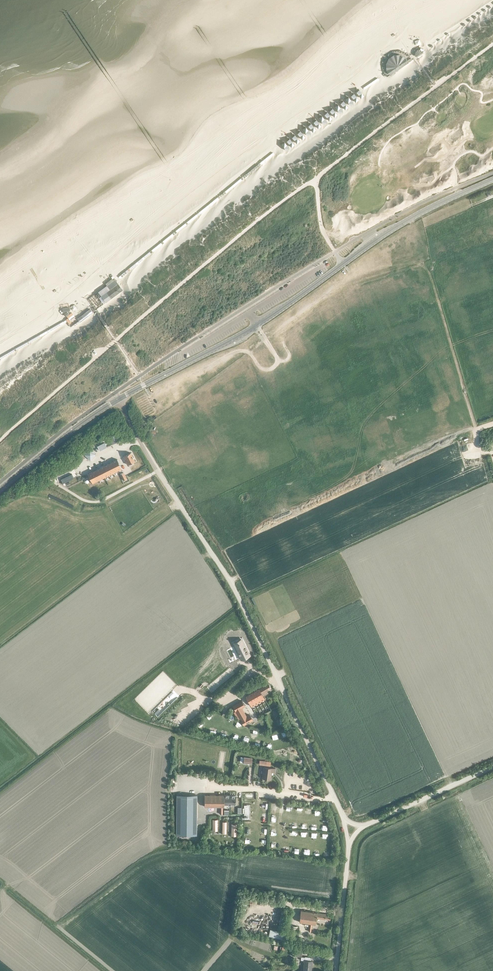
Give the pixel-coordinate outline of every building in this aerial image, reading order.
[(118,283),(101,296),(105,300),(121,288),(118,283)] [(92,312),(90,309),(77,319),(79,321),(92,312)] [(112,444),(119,440),(115,432),(108,435),(112,444)] [(135,461),(130,452),(124,456),(128,464),(135,461)] [(112,461),(117,471),(122,469),(117,459),(112,461)] [(117,471),(112,461),(108,463),(113,473),(117,471)] [(113,473),(108,463),(104,465),(109,475),(113,473)] [(102,473),(105,477),(109,475),(104,465),(95,469),(98,475),(102,473)] [(90,472),(87,473),(92,483),(95,482),(105,477),(102,473),(98,475),(95,469),(90,472)] [(240,656),(241,660),(246,657),(249,656),(248,654),(242,641),(235,645),(240,656)] [(268,683),(245,696),(251,706),(264,698),(263,696),(266,693),(265,691),(271,687),(268,683)] [(242,700),(233,705),(236,711),(236,710),(241,719),(244,725),(252,720),(250,714),(246,717),(241,708),(245,706),(242,700)] [(275,772),(276,768),(264,767),(263,778),(271,779),(272,772),(275,772)] [(197,795),(177,794),(176,835),(197,835),(197,795)] [(224,795),(204,795),(204,806),(220,806),(220,813),(222,813),(223,806),(224,806),(224,804),(224,795)] [(235,795),(224,795),(224,804),(235,804),(235,795)] [(330,920),(331,914),(301,910),(299,922),(310,923),(309,931),(311,931),(312,923),(315,924),(316,918),(330,920)] [(296,941),(298,926),(291,925),(289,940),(296,941)] [(268,935),(285,939),(287,932),(270,929),(268,935)] [(312,961),(311,961),(311,957),(305,956),(305,957),(302,957),(302,950),(296,949),(295,956),(301,956),(301,960),(304,960),(303,970),(311,970),(312,961)]
